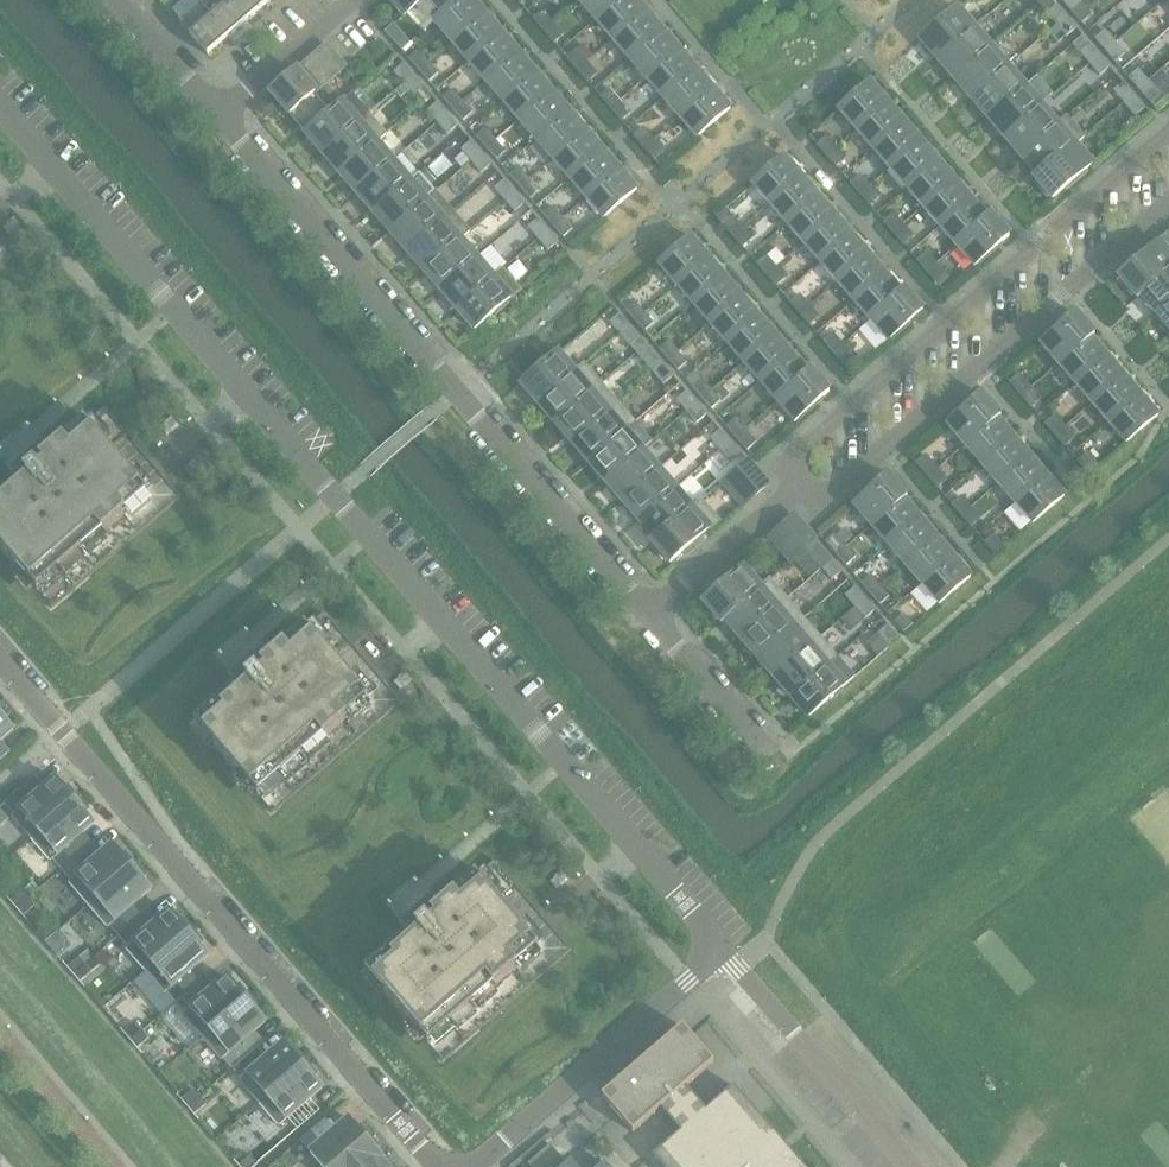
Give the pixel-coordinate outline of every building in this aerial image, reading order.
[(228,0),(205,0),(199,6),(227,39),(247,22),(228,0)] [(262,0),(228,0),(247,22),(267,5),(262,0)] [(404,16),(422,0),(390,0),(404,16)] [(442,16),(434,22),(434,23),(462,0),(428,0),(442,16)] [(484,14),(484,13),(478,2),(475,3),(472,0),(462,0),(434,23),(451,43),(484,14)] [(620,0),(580,0),(579,1),(595,21),(620,0)] [(646,12),(644,11),(639,0),(638,0),(636,1),(635,0),(620,0),(595,21),(612,40),(646,12)] [(1078,0),(1062,0),(1061,1),(1071,12),(1081,4),(1078,0)] [(1091,16),(1081,4),(1071,12),(1081,24),(1091,16)] [(1066,17),(1056,5),(1046,14),(1056,26),(1066,17)] [(227,39),(199,6),(179,23),(207,56),(227,39)] [(938,60),(974,29),(956,8),(951,12),(950,11),(940,20),(941,21),(920,40),(923,43),(929,53),(931,52),(938,60)] [(553,24),(543,12),(534,20),(544,32),(553,24)] [(629,60),(662,31),(661,30),(655,19),(653,20),(646,12),(612,40),(629,60)] [(468,62),(501,34),(500,32),(495,22),(492,23),(484,14),(451,43),(468,62)] [(1076,29),(1066,17),(1056,26),(1066,37),(1076,29)] [(563,35),(553,24),(544,32),(554,43),(563,35)] [(392,26),(385,32),(392,40),(399,33),(392,26)] [(955,80),(991,49),(974,29),(938,60),(940,63),(945,73),(947,72),(955,80)] [(662,31),(629,60),(646,79),(679,51),(678,49),(672,38),(670,40),(662,31)] [(1115,43),(1105,31),(1095,39),(1105,51),(1115,43)] [(485,82),(518,53),(518,52),(512,41),(509,43),(501,34),(468,62),(485,82)] [(1125,54),(1115,43),(1105,51),(1115,63),(1125,54)] [(1099,56),(1089,44),(1079,53),(1089,65),(1099,56)] [(315,93),(344,69),(345,67),(326,45),(271,93),(306,134),(332,113),(315,93)] [(971,99),(1007,68),(991,49),(955,80),(957,82),(962,92),(964,91),(971,99)] [(428,63),(418,51),(409,59),(419,71),(428,63)] [(586,63),(576,51),(567,59),(577,70),(586,63)] [(662,99),(696,70),(695,69),(689,58),(687,59),(679,51),(646,79),(662,99)] [(502,101),(535,73),(534,72),(529,61),(526,62),(518,53),(485,82),(502,101)] [(1110,68),(1099,56),(1089,65),(1099,76),(1110,68)] [(438,74),(428,63),(419,71),(429,82),(438,74)] [(596,74),(586,63),(577,70),(587,82),(596,74)] [(414,76),(403,64),(393,73),(404,84),(414,76)] [(988,119),(1024,87),(1007,68),(971,99),(973,101),(979,111),(981,110),(988,119)] [(679,118),(713,89),(712,88),(706,77),(703,79),(696,70),(662,99),(679,118)] [(1148,82),(1138,70),(1128,78),(1138,90),(1148,82)] [(518,121),(552,92),(551,91),(545,80),(543,82),(535,73),(502,101),(518,121)] [(424,88),(414,76),(404,84),(414,96),(424,88)] [(1160,95),(1148,82),(1138,90),(1150,104),(1160,95)] [(856,131),(887,103),(880,94),(881,92),(871,85),(870,83),(838,110),(856,131)] [(1133,95),(1123,83),(1113,92),(1123,104),(1133,95)] [(1005,138),(1041,107),(1024,87),(988,119),(990,121),(996,131),(998,130),(1005,138)] [(697,138),(730,110),(728,108),(723,97),(720,98),(713,89),(679,118),(697,138)] [(462,102),(452,90),(443,98),(453,110),(462,102)] [(620,102),(610,90),(601,98),(611,109),(620,102)] [(535,140),(569,111),(568,111),(562,100),(560,101),(552,92),(518,121),(535,140)] [(332,113),(306,134),(308,136),(313,143),(312,145),(321,151),(323,155),(370,115),(354,97),(353,95),(332,113)] [(1145,109),(1133,95),(1123,104),(1135,117),(1145,109)] [(472,114),(462,102),(453,110),(463,121),(472,114)] [(630,113),(620,102),(611,109),(620,121),(630,113)] [(447,115),(437,103),(427,111),(437,123),(447,115)] [(872,150),(904,123),(896,114),(898,112),(888,104),(887,103),(856,131),(872,150)] [(1022,157),(1067,118),(1065,117),(1056,125),(1041,107),(1005,138),(1007,140),(1012,150),(1014,149),(1022,157)] [(552,160),(585,131),(584,130),(579,119),(576,120),(569,111),(535,140),(552,160)] [(370,115),(323,155),(330,162),(328,164),(337,171),(340,174),(376,143),(386,134),(384,131),(370,115)] [(457,126),(447,115),(437,123),(447,135),(457,126)] [(1035,180),(1084,139),(1067,118),(1022,157),(1024,160),(1029,170),(1031,169),(1037,175),(1033,178),(1035,180)] [(889,169),(921,142),(913,133),(915,131),(905,124),(904,123),(872,150),(889,169)] [(495,141),(485,129),(476,137),(486,149),(495,141)] [(653,140),(643,129),(634,137),(644,148),(653,140)] [(569,179),(602,150),(601,150),(596,139),(593,140),(585,131),(552,160),(569,179)] [(835,148),(826,137),(817,145),(826,156),(835,148)] [(1084,172),(1092,166),(1075,146),(1084,139),(1035,180),(1052,200),(1074,181),(1075,182),(1085,173),(1084,172)] [(663,152),(653,140),(644,148),(654,160),(663,152)] [(505,152),(495,141),(486,149),(496,160),(505,152)] [(481,154),(471,142),(461,150),(471,162),(481,154)] [(906,189),(938,161),(930,153),(932,150),(922,143),(921,142),(889,169),(906,189)] [(357,193),(393,162),(376,143),(340,174),(346,182),(345,183),(354,190),(357,193)] [(845,159),(835,148),(826,156),(835,167),(845,159)] [(585,198),(619,170),(618,169),(612,158),(610,159),(602,150),(569,179),(585,198)] [(491,165),(481,154),(471,162),(481,174),(491,165)] [(393,162),(357,193),(363,201),(362,203),(371,210),(374,213),(417,175),(415,171),(404,159),(401,155),(393,162)] [(769,205),(801,178),(793,169),(795,167),(784,157),(752,185),(769,205)] [(923,208),(954,181),(947,172),(948,170),(938,162),(938,161),(906,189),(923,208)] [(529,180),(519,168),(509,176),(520,188),(529,180)] [(603,219),(637,190),(635,188),(629,177),(627,179),(619,170),(585,198),(603,219)] [(417,175),(374,213),(380,220),(379,222),(388,229),(390,232),(437,192),(422,175),(420,172),(417,175)] [(869,187),(860,176),(851,184),(860,195),(869,187)] [(786,224),(818,197),(810,188),(812,186),(802,179),(801,178),(769,205),(786,224)] [(514,192),(504,180),(494,189),(504,201),(514,192)] [(539,191),(529,180),(520,188),(530,199),(539,191)] [(941,229),(972,202),(963,191),(965,189),(955,182),(954,181),(923,208),(941,229)] [(878,198),(869,187),(860,195),(869,206),(878,198)] [(407,251),(454,211),(437,191),(437,192),(390,232),(397,240),(395,242),(404,249),(407,251)] [(524,204),(514,192),(504,201),(514,213),(524,204)] [(803,244),(835,216),(827,208),(829,205),(819,198),(818,197),(786,224),(803,244)] [(959,250),(993,220),(990,216),(987,219),(980,211),(982,209),(972,202),(941,229),(959,250)] [(562,218),(552,207),(543,215),(553,226),(562,218)] [(424,271),(460,240),(471,230),(454,211),(407,251),(413,259),(412,261),(421,268),(424,271)] [(902,226),(893,215),(884,223),(893,234),(902,226)] [(820,263),(852,236),(844,227),(845,225),(835,218),(835,216),(803,244),(820,263)] [(572,230),(562,218),(553,226),(563,238),(572,230)] [(742,229),(733,218),(723,226),(733,237),(742,229)] [(548,231),(538,219),(528,228),(538,240),(548,231)] [(974,267),(1009,237),(993,220),(959,250),(974,267)] [(912,236),(902,226),(893,234),(902,244),(912,236)] [(751,240),(742,229),(733,237),(742,247),(751,240)] [(558,243),(548,231),(538,240),(548,252),(558,243)] [(837,283),(868,255),(860,246),(862,244),(852,236),(820,263),(837,283)] [(11,249),(0,237),(0,258),(11,249)] [(1119,277),(1137,298),(1168,270),(1168,237),(1159,244),(1158,243),(1150,250),(1149,248),(1140,257),(1141,258),(1137,261),(1132,266),(1119,277)] [(675,285),(707,258),(700,249),(702,247),(692,240),(690,238),(659,265),(675,285)] [(440,290),(476,259),(460,240),(424,271),(430,278),(429,280),(438,287),(440,290)] [(854,303),(886,276),(877,266),(879,264),(869,256),(868,255),(837,283),(854,303)] [(775,268),(766,257),(757,265),(766,276),(775,268)] [(938,267),(929,257),(920,264),(929,275),(938,267)] [(692,305),(724,277),(717,269),(718,267),(708,259),(707,258),(675,285),(692,305)] [(457,309),(493,279),(476,259),(440,290),(447,298),(446,300),(455,307),(457,309)] [(947,278),(938,267),(929,275),(938,286),(947,278)] [(785,278),(775,268),(766,276),(776,286),(785,278)] [(475,330),(511,299),(522,289),(504,269),(493,279),(457,309),(464,317),(462,319),(471,326),(475,330)] [(1137,298),(1141,295),(1157,314),(1168,303),(1168,270),(1137,298)] [(871,323),(906,293),(904,290),(901,293),(894,285),(896,283),(886,276),(854,303),(871,323)] [(710,324),(741,297),(733,288),(735,286),(725,279),(724,277),(692,305),(710,324)] [(888,342),(922,312),(906,293),(871,323),(888,342)] [(809,307),(800,296),(791,304),(800,315),(809,307)] [(726,343),(758,316),(750,308),(752,306),(742,298),(741,297),(710,324),(726,343)] [(643,313),(633,301),(624,309),(634,321),(643,313)] [(1157,314),(1163,322),(1162,324),(1168,329),(1168,303),(1157,314)] [(818,317),(809,307),(800,315),(809,325),(818,317)] [(653,324),(643,313),(634,321),(644,332),(653,324)] [(629,326),(619,314),(609,323),(619,335),(629,326)] [(1056,363),(1091,333),(1075,314),(1040,344),(1056,363)] [(742,363),(774,335),(767,327),(769,325),(759,318),(758,316),(726,343),(742,363)] [(639,338),(629,326),(619,335),(629,346),(639,338)] [(1074,384),(1105,356),(1100,345),(1097,347),(1091,339),(1094,336),(1091,333),(1056,363),(1074,384)] [(760,383),(792,357),(784,347),(785,344),(776,337),(774,335),(742,363),(760,383)] [(843,347),(833,335),(824,342),(834,354),(843,347)] [(668,341),(659,349),(668,360),(678,352),(668,341)] [(854,359),(843,347),(834,354),(845,367),(854,359)] [(687,363),(678,352),(668,360),(678,371),(687,363)] [(539,405),(575,374),(557,353),(520,384),(524,388),(530,397),(534,395),(539,401),(537,403),(539,405)] [(663,365),(653,353),(643,362),(653,374),(663,365)] [(1092,404),(1123,377),(1122,375),(1116,365),(1114,366),(1105,356),(1074,384),(1092,404)] [(778,403),(813,373),(810,371),(807,374),(800,366),(802,364),(792,357),(760,383),(778,403)] [(556,424),(601,385),(585,365),(575,374),(539,405),(541,407),(546,417),(550,415),(556,421),(554,422),(556,424)] [(673,377),(663,365),(653,374),(663,385),(673,377)] [(794,423),(829,392),(813,373),(778,403),(794,423)] [(1029,387),(1018,375),(1010,383),(1020,395),(1029,387)] [(1109,424),(1140,397),(1139,395),(1133,384),(1131,385),(1123,377),(1092,404),(1109,424)] [(711,390),(701,378),(691,387),(701,398),(711,390)] [(572,443),(618,404),(601,385),(556,424),(558,426),(563,436),(567,434),(572,440),(571,441),(572,443)] [(1040,399),(1029,387),(1020,395),(1030,407),(1040,399)] [(720,401),(711,390),(701,398),(711,410),(720,401)] [(696,404),(686,392),(676,401),(686,412),(696,404)] [(963,444),(998,414),(982,395),(947,425),(963,444)] [(1126,443),(1157,416),(1156,414),(1150,403),(1147,405),(1140,397),(1109,424),(1126,443)] [(589,463),(626,432),(635,424),(618,404),(572,443),(575,446),(580,456),(584,453),(589,459),(588,461),(589,463)] [(706,415),(696,404),(686,412),(696,424),(706,415)] [(181,498),(104,408),(53,452),(41,439),(8,468),(19,481),(0,498),(0,550),(51,609),(181,498)] [(981,464),(1012,437),(1006,426),(1004,427),(997,420),(1000,417),(998,414),(963,444),(981,464)] [(1064,428),(1055,417),(1046,425),(1055,435),(1064,428)] [(746,431),(735,419),(726,427),(737,439),(746,431)] [(1073,438),(1064,428),(1055,435),(1064,446),(1073,438)] [(730,442),(720,431),(710,440),(720,451),(730,442)] [(756,443),(746,431),(737,439),(747,451),(756,443)] [(606,482),(642,451),(626,432),(589,463),(591,465),(597,475),(601,473),(606,479),(604,480),(606,482)] [(998,485),(1030,457),(1028,456),(1023,445),(1020,447),(1012,437),(981,464),(998,485)] [(740,454),(730,442),(720,451),(730,463),(740,454)] [(623,502),(659,471),(642,451),(606,482),(608,484),(614,494),(617,492),(623,498),(621,500),(623,502)] [(1098,467),(1087,455),(1078,462),(1089,475),(1098,467)] [(936,468),(925,456),(916,464),(926,476),(936,468)] [(1015,504),(1047,477),(1045,475),(1040,465),(1037,466),(1030,457),(998,485),(1015,504)] [(206,476),(193,462),(184,470),(196,484),(206,476)] [(767,486),(751,467),(747,462),(723,482),(744,506),(767,486)] [(946,480),(936,468),(926,476),(937,488),(946,480)] [(640,521),(676,490),(659,471),(623,502),(625,504),(630,514),(634,512),(639,518),(638,519),(640,521)] [(870,525),(905,495),(888,476),(853,506),(870,525)] [(1032,524),(1064,497),(1062,495),(1056,484),(1054,486),(1047,477),(1015,504),(1032,524)] [(652,543),(701,501),(700,500),(691,508),(676,490),(640,521),(642,523),(647,533),(651,531),(656,537),(651,542),(652,543)] [(887,545),(919,518),(913,507),(910,508),(904,500),(907,497),(905,495),(870,525),(887,545)] [(970,508),(961,498),(952,505),(961,516),(970,508)] [(702,535),(718,522),(701,501),(652,543),(655,547),(654,548),(665,560),(666,559),(670,563),(692,544),(695,548),(706,539),(702,535)] [(980,519),(970,508),(961,516),(970,527),(980,519)] [(815,541),(794,517),(770,537),(791,561),(815,541)] [(904,565),(936,537),(935,537),(929,526),(927,527),(919,518),(887,545),(904,565)] [(845,546),(835,534),(825,542),(836,554),(845,546)] [(1003,546),(994,535),(985,543),(994,554),(1003,546)] [(921,585),(953,558),(952,556),(946,545),(944,547),(936,537),(904,565),(921,585)] [(855,558),(845,546),(836,554),(846,566),(855,558)] [(831,560),(821,549),(811,557),(821,569),(831,560)] [(939,605),(970,578),(969,576),(963,565),(960,566),(953,558),(921,585),(939,605)] [(841,572),(831,560),(821,569),(832,581),(841,572)] [(721,623),(769,581),(768,579),(759,587),(742,568),(735,574),(732,570),(722,579),(725,583),(703,602),(707,606),(705,607),(716,620),(717,619),(721,623)] [(879,586),(869,575),(860,582),(870,594),(879,586)] [(741,639),(786,600),(769,581),(721,623),(722,624),(727,619),(732,625),(729,629),(738,636),(741,639)] [(889,597),(879,586),(870,594),(880,605),(889,597)] [(865,599),(855,587),(845,596),(855,608),(865,599)] [(855,608),(841,620),(850,631),(864,619),(865,620),(875,611),(865,599),(855,608)] [(757,658),(802,619),(786,600),(741,639),(742,640),(744,639),(749,645),(746,648),(755,655),(757,658)] [(272,814),(401,702),(324,613),(273,657),(262,644),(228,673),(239,686),(195,725),(272,814)] [(913,625),(903,614),(894,622),(904,633),(913,625)] [(774,677),(819,638),(802,619),(757,658),(759,660),(760,658),(766,664),(763,668),(772,675),(774,677)] [(898,637),(888,625),(878,634),(888,646),(898,637)] [(819,638),(774,677),(776,679),(777,678),(782,684),(780,687),(789,694),(790,692),(793,696),(836,658),(819,638)] [(836,658),(793,696),(799,703),(797,707),(805,713),(809,717),(830,699),(831,700),(841,691),(840,690),(845,686),(854,678),(852,677),(836,658)] [(1,741),(13,730),(4,721),(4,720),(8,716),(0,707),(0,742),(1,741)] [(32,840),(79,799),(68,786),(64,790),(55,779),(38,793),(29,783),(34,779),(33,778),(4,804),(13,815),(11,816),(32,840)] [(77,839),(94,824),(85,814),(89,810),(79,799),(32,840),(51,862),(53,860),(62,871),(87,850),(77,839)] [(88,906),(136,865),(125,852),(121,856),(112,845),(95,859),(87,850),(62,871),(70,881),(68,883),(88,906)] [(442,1062),(571,951),(494,861),(443,905),(432,892),(431,893),(398,921),(410,934),(365,973),(442,1062)] [(134,905),(151,891),(142,880),(146,876),(136,865),(88,906),(108,928),(110,926),(119,937),(144,916),(134,905)] [(11,901),(10,901),(17,909),(29,899),(22,892),(13,900),(12,901),(11,901)] [(29,899),(17,909),(24,917),(24,916),(35,906),(29,899)] [(145,972),(193,931),(182,919),(178,922),(169,911),(152,926),(144,916),(119,937),(127,947),(125,949),(145,972)] [(192,971),(208,957),(199,946),(203,942),(193,931),(145,972),(165,994),(167,993),(176,1003),(201,982),(192,971)] [(68,967),(67,967),(74,975),(86,965),(79,958),(68,967)] [(86,965),(74,975),(81,983),(81,982),(92,972),(86,965)] [(202,1038),(250,997),(239,985),(235,988),(226,977),(209,992),(201,982),(176,1003),(184,1013),(182,1015),(202,1038)] [(222,1060),(265,1023),(256,1012),(260,1009),(250,997),(202,1038),(222,1060)] [(131,1041),(143,1031),(136,1024),(126,1033),(125,1033),(125,1034),(131,1041)] [(601,1097),(632,1134),(660,1109),(680,1133),(653,1157),(661,1166),(803,1166),(734,1086),(706,1110),(686,1087),(714,1063),(692,1039),(691,1037),(689,1034),(688,1033),(683,1027),(601,1097)] [(138,1048),(149,1039),(143,1031),(131,1041),(138,1049),(138,1048)] [(259,1104),(307,1063),(296,1051),(292,1054),(283,1044),(239,1081),(259,1104)] [(279,1127),(322,1089),(313,1078),(317,1075),(307,1063),(259,1104),(279,1127)] [(188,1107),(200,1098),(193,1090),(183,1099),(182,1099),(181,1100),(188,1107)] [(195,1114),(206,1105),(200,1098),(188,1107),(195,1115),(195,1114)] [(370,1136),(361,1125),(356,1129),(348,1119),(310,1152),(323,1166),(334,1166),(370,1136)] [(383,1159),(375,1150),(379,1147),(370,1136),(334,1166),(373,1166),(383,1159)] [(550,1145),(528,1164),(530,1166),(564,1166),(567,1164),(550,1145)] [(258,1164),(251,1156),(240,1165),(239,1165),(240,1166),(254,1166),(258,1164)] [(382,1161),(384,1160),(383,1159),(373,1166),(388,1166),(382,1161)]
